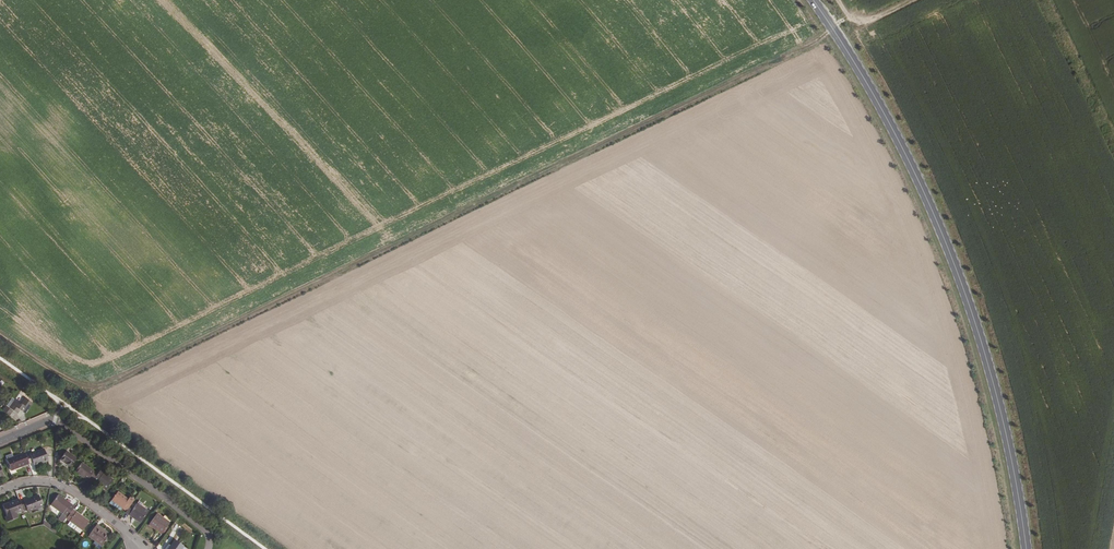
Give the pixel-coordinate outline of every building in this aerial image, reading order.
[(15,412),(18,408),(20,409),(24,412),(27,407),(28,408),(32,402),(25,397),(20,404),(14,400),(12,398),(7,405),(9,407),(15,412)] [(9,408),(5,412),(11,417),(14,413),(9,408)] [(43,449),(25,456),(29,464),(33,462),(34,466),(48,461),(43,449)] [(76,459),(66,451),(60,459),(70,467),(76,459)] [(13,457),(6,460),(11,471),(29,464),(25,456),(24,453),(13,457)] [(87,481),(89,478),(94,472),(81,463),(75,472),(87,481)] [(100,470),(97,474),(92,481),(106,491),(113,480),(100,470)] [(129,500),(117,492),(111,500),(126,511),(130,506),(134,500),(131,498),(130,498),(129,500)] [(38,495),(20,503),(23,511),(27,509),(28,512),(43,506),(38,495)] [(50,505),(67,517),(73,509),(74,507),(58,495),(50,505)] [(20,503),(18,499),(2,505),(7,516),(5,517),(7,522),(18,518),(16,513),(23,511),(20,503)] [(133,508),(130,506),(126,511),(129,514),(140,522),(148,511),(137,503),(133,508)] [(73,509),(67,517),(66,518),(83,531),(89,521),(73,509)] [(125,513),(128,515),(139,523),(140,522),(129,514),(126,511),(125,513)] [(157,513),(149,524),(162,533),(170,523),(157,513)] [(43,525),(55,534),(57,531),(43,522),(43,525)] [(149,524),(148,525),(161,534),(162,533),(149,524)] [(96,525),(95,526),(109,536),(110,535),(96,525)] [(88,536),(101,546),(109,536),(95,526),(88,536)] [(184,547),(184,546),(175,539),(168,548),(182,548),(184,547)]
